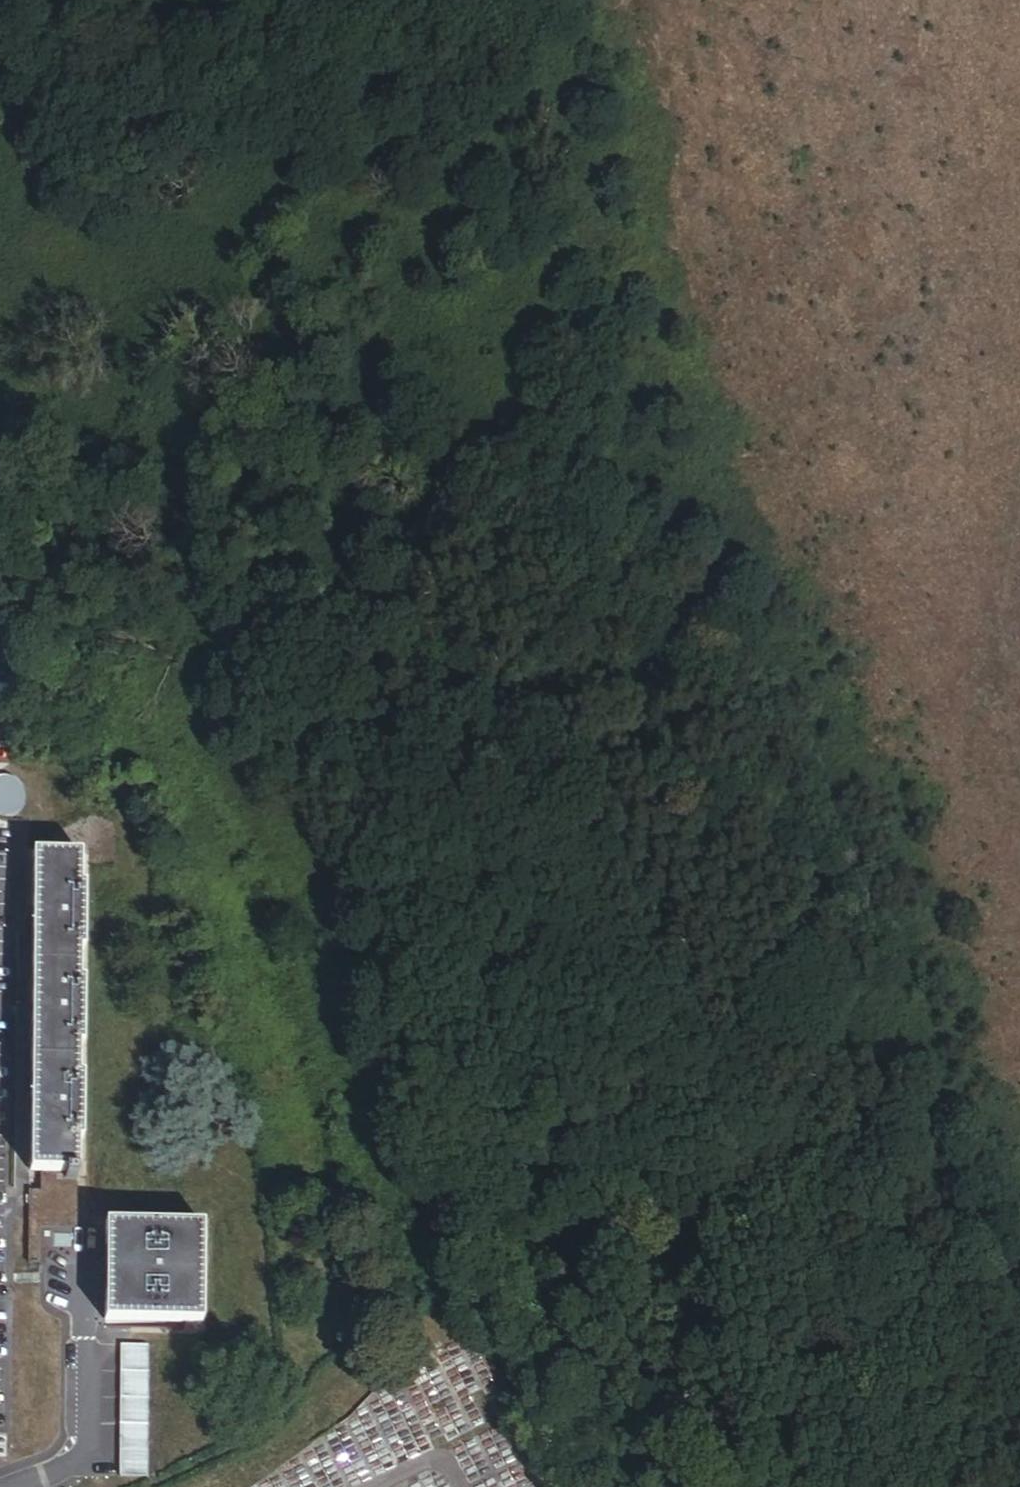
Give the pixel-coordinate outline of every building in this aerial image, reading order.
[(82,1149),(89,1149),(89,1083),(82,1083),(82,1050),(90,1050),(90,985),(83,985),(84,951),(92,951),(92,887),(85,887),(85,864),(39,863),(36,1179),(81,1179),(82,1149)] [(106,1327),(203,1328),(204,1229),(107,1228),(106,1327)] [(123,1365),(149,1365),(149,1353),(123,1353),(123,1365)] [(123,1378),(148,1378),(149,1365),(123,1365),(123,1378)] [(123,1391),(148,1391),(148,1378),(123,1378),(123,1391)] [(123,1404),(148,1404),(148,1391),(123,1391),(123,1404)] [(123,1416),(148,1417),(148,1404),(123,1404),(123,1416)] [(122,1429),(148,1429),(148,1417),(123,1416),(122,1429)] [(122,1442),(148,1442),(148,1429),(122,1429),(122,1442)] [(122,1455),(148,1455),(148,1442),(122,1442),(122,1455)] [(122,1468),(148,1468),(148,1455),(122,1455),(122,1468)] [(122,1481),(148,1481),(148,1468),(122,1468),(122,1481)]
